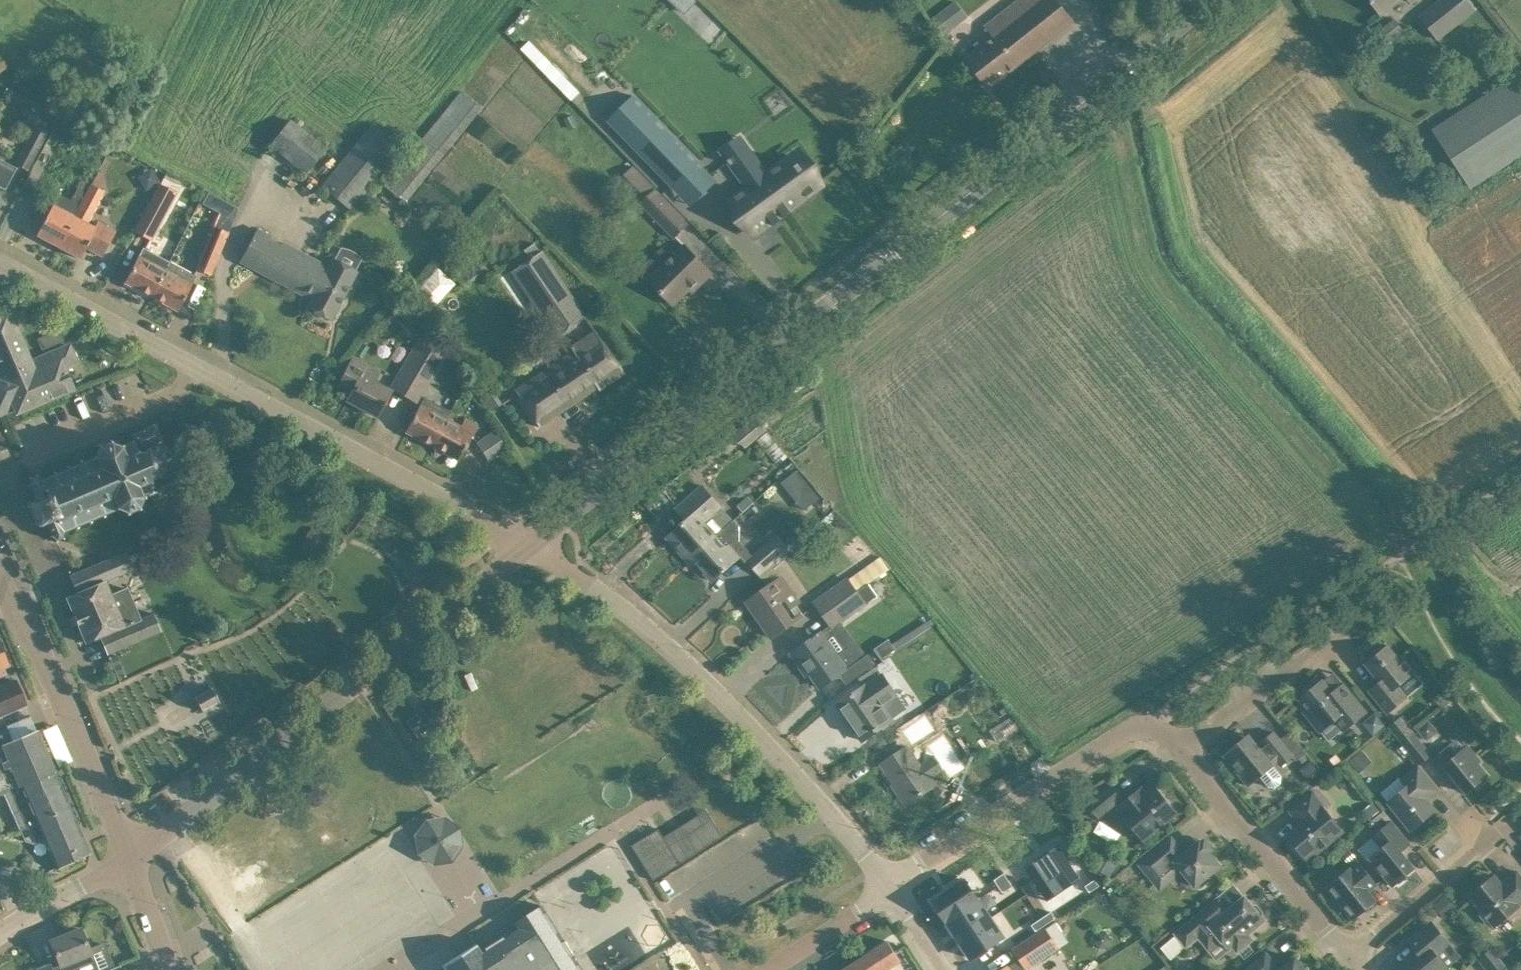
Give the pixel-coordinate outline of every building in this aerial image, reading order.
[(977,70),(989,86),(1073,21),(1057,0),(1020,0),(987,26),(995,37),(968,58),(977,70)] [(1375,6),(1381,14),(1398,0),(1370,0),(1375,6)] [(1437,3),(1446,14),(1429,27),(1438,39),(1476,9),(1469,0),(1441,0),(1437,3)] [(1371,38),(1379,50),(1403,31),(1394,19),(1371,38)] [(1472,187),(1520,155),(1520,91),(1513,78),(1434,130),(1472,187)] [(385,185),(404,200),(480,107),(461,92),(385,185)] [(606,119),(671,185),(696,160),(632,94),(606,119)] [(578,124),(573,114),(565,118),(569,128),(578,124)] [(270,145),(288,159),(306,173),(325,148),(289,120),(270,145)] [(36,123),(15,163),(27,169),(48,129),(36,123)] [(322,186),(350,209),(402,146),(374,123),(322,186)] [(872,146),(861,146),(861,156),(872,156),(872,146)] [(755,157),(737,170),(736,171),(748,187),(730,200),(754,234),(772,221),(775,225),(782,220),(779,216),(783,213),(785,217),(792,212),(790,208),(822,185),(807,164),(802,167),(799,163),(798,164),(792,155),(766,173),(755,157)] [(643,201),(641,202),(675,236),(688,222),(632,165),(620,177),(643,201)] [(4,187),(12,172),(0,166),(0,185),(4,187)] [(161,182),(151,166),(134,177),(143,192),(161,182)] [(36,235),(58,246),(93,179),(84,174),(70,199),(59,193),(52,205),(45,217),(36,235)] [(93,179),(58,246),(79,258),(85,247),(102,255),(115,231),(97,221),(94,227),(86,223),(103,190),(97,187),(102,178),(96,174),(93,179)] [(176,192),(160,183),(134,230),(150,239),(176,192)] [(217,208),(233,217),(239,207),(222,198),(217,208)] [(213,226),(195,268),(210,274),(228,232),(213,226)] [(603,239),(614,240),(615,228),(604,227),(603,239)] [(324,317),(330,320),(356,270),(333,258),(328,267),(281,242),(281,244),(270,238),(271,236),(256,229),(239,260),(311,298),(306,307),(313,311),(313,313),(321,318),(324,317)] [(523,250),(529,259),(511,271),(555,338),(586,317),(541,251),(540,252),(533,242),(523,250)] [(692,293),(701,285),(713,273),(684,243),(648,278),(660,291),(674,305),(689,290),(692,293)] [(124,282),(151,296),(165,269),(150,261),(154,253),(142,247),(124,282)] [(165,269),(151,296),(177,310),(196,275),(169,261),(165,269)] [(456,273),(465,285),(483,273),(475,261),(456,273)] [(436,267),(410,297),(428,313),(455,283),(436,267)] [(56,350),(30,361),(8,310),(12,309),(7,297),(0,300),(0,413),(2,412),(15,407),(17,411),(72,388),(87,382),(70,342),(55,348),(56,350)] [(383,317),(390,324),(406,305),(398,298),(383,317)] [(404,394),(430,349),(435,340),(426,328),(418,342),(391,386),(404,394)] [(58,329),(38,338),(42,348),(63,340),(58,329)] [(514,390),(527,410),(538,426),(596,387),(598,390),(623,373),(594,330),(569,347),(572,351),(514,390)] [(356,353),(362,357),(369,347),(363,342),(356,353)] [(430,349),(404,394),(417,401),(444,356),(430,349)] [(352,358),(343,375),(337,386),(350,393),(347,400),(376,415),(390,390),(373,381),(378,372),(352,358)] [(476,392),(488,412),(501,403),(489,384),(476,392)] [(405,431),(432,445),(446,419),(450,410),(424,396),(415,413),(405,431)] [(446,419),(432,445),(459,459),(468,441),(477,424),(465,418),(460,426),(446,419)] [(736,435),(746,448),(767,430),(757,418),(736,435)] [(30,482),(27,484),(34,498),(27,501),(28,503),(26,504),(35,524),(36,523),(37,525),(46,522),(51,534),(49,535),(50,537),(53,536),(55,539),(55,541),(57,541),(58,539),(61,537),(63,539),(64,538),(62,536),(62,532),(64,531),(76,526),(77,528),(79,527),(78,525),(89,520),(90,523),(92,522),(91,519),(102,515),(103,517),(105,516),(104,514),(114,509),(115,510),(117,508),(126,512),(126,516),(128,515),(139,510),(139,511),(141,509),(138,506),(142,498),(145,498),(145,496),(151,494),(153,499),(182,487),(174,470),(175,460),(170,448),(162,441),(155,423),(126,435),(129,441),(122,443),(122,442),(120,445),(111,441),(111,437),(109,437),(109,438),(98,442),(97,442),(96,444),(98,447),(95,455),(92,455),(92,456),(82,461),(81,458),(79,459),(80,462),(69,466),(68,464),(66,465),(67,467),(56,472),(55,470),(53,470),(54,473),(40,478),(37,476),(37,473),(35,473),(35,476),(32,477),(29,475),(28,477),(30,479),(30,482)] [(475,441),(487,461),(509,447),(497,427),(475,441)] [(758,440),(779,464),(789,455),(768,431),(758,440)] [(799,469),(783,481),(795,496),(806,508),(821,496),(811,483),(799,469)] [(685,560),(686,562),(692,557),(716,536),(704,523),(722,507),(703,485),(676,509),(686,519),(667,536),(687,559),(685,560)] [(822,520),(827,526),(836,518),(831,512),(822,520)] [(692,557),(686,562),(692,568),(697,563),(713,581),(741,556),(747,563),(749,562),(759,575),(790,547),(778,533),(752,556),(740,541),(740,526),(734,520),(716,536),(692,557)] [(126,551),(69,575),(76,592),(65,597),(85,642),(99,636),(107,653),(160,630),(153,612),(139,618),(127,588),(111,594),(105,581),(134,568),(126,551)] [(824,614),(864,586),(889,568),(881,557),(850,578),(849,576),(814,601),(824,614)] [(782,577),(763,590),(747,601),(772,637),(799,618),(792,607),(800,601),(782,577)] [(864,586),(824,614),(832,627),(873,598),(864,586)] [(849,646),(837,655),(820,632),(808,641),(791,653),(800,665),(804,662),(811,672),(810,673),(820,687),(837,675),(859,659),(849,646)] [(896,649),(890,640),(875,650),(881,659),(896,649)] [(9,664),(0,644),(0,668),(9,664)] [(1369,690),(1382,705),(1388,713),(1408,697),(1398,686),(1416,672),(1402,655),(1399,658),(1388,644),(1383,648),(1377,648),(1370,654),(1370,659),(1365,663),(1380,681),(1369,690)] [(895,654),(900,662),(909,656),(904,648),(895,654)] [(120,663),(113,666),(116,675),(123,672),(120,663)] [(868,684),(867,684),(838,704),(863,740),(892,720),(890,718),(906,707),(883,674),(868,684)] [(1343,684),(1332,692),(1322,679),(1313,687),(1311,685),(1302,692),(1303,694),(1299,698),(1308,709),(1304,711),(1321,732),(1335,720),(1344,731),(1367,713),(1343,684)] [(25,703),(15,680),(0,686),(0,714),(25,703)] [(211,686),(193,696),(201,711),(219,701),(211,686)] [(1386,724),(1376,712),(1363,722),(1373,734),(1386,724)] [(923,716),(902,731),(913,747),(934,732),(923,716)] [(1401,742),(1414,732),(1414,731),(1404,718),(1391,729),(1401,742)] [(1426,718),(1416,727),(1425,737),(1435,728),(1426,718)] [(3,792),(8,790),(20,786),(54,771),(36,730),(12,740),(7,729),(0,732),(0,794),(3,792)] [(1227,749),(1227,752),(1224,755),(1249,785),(1261,776),(1269,786),(1276,787),(1281,782),(1282,775),(1274,765),(1278,761),(1282,766),(1294,756),(1273,731),(1257,745),(1249,734),(1236,744),(1233,744),(1227,749)] [(1401,742),(1419,764),(1432,754),(1414,732),(1401,742)] [(931,747),(936,755),(921,766),(907,746),(899,752),(883,763),(899,786),(896,788),(907,804),(936,784),(931,777),(963,756),(952,739),(949,735),(931,747)] [(1480,761),(1468,746),(1456,756),(1448,747),(1434,758),(1451,779),(1453,776),(1458,783),(1457,786),(1463,789),(1466,792),(1475,785),(1477,788),(1487,779),(1485,777),(1487,775),(1478,763),(1480,761)] [(1356,769),(1368,759),(1361,750),(1348,760),(1356,769)] [(1303,763),(1303,771),(1312,781),(1322,773),(1309,758),(1303,763)] [(1407,786),(1388,802),(1398,814),(1411,830),(1435,809),(1427,799),(1439,789),(1420,765),(1402,780),(1407,786)] [(36,822),(38,826),(71,812),(54,771),(20,786),(8,790),(3,792),(12,812),(20,829),(36,822)] [(1088,804),(1099,816),(1121,798),(1111,785),(1088,804)] [(1118,806),(1124,813),(1123,814),(1143,839),(1177,812),(1156,787),(1146,795),(1141,789),(1142,788),(1141,787),(1118,806)] [(1296,852),(1300,853),(1306,860),(1344,830),(1313,792),(1291,810),(1303,824),(1287,837),(1291,842),(1291,846),(1296,852)] [(1362,811),(1368,819),(1379,810),(1373,802),(1362,811)] [(71,812),(38,826),(56,868),(89,853),(71,812)] [(422,821),(427,863),(468,858),(463,816),(422,821)] [(1370,858),(1380,870),(1393,886),(1397,882),(1400,883),(1405,879),(1405,876),(1414,868),(1401,851),(1411,843),(1393,820),(1373,836),(1383,847),(1370,858)] [(658,828),(632,845),(654,879),(680,863),(664,837),(658,828)] [(1196,886),(1198,884),(1201,888),(1212,879),(1209,875),(1220,865),(1200,841),(1185,853),(1172,838),(1140,864),(1156,884),(1179,865),(1196,886)] [(1059,844),(1043,855),(1066,889),(1083,878),(1059,844)] [(1092,865),(1110,876),(1121,859),(1103,848),(1092,865)] [(1043,855),(1026,866),(1049,901),(1066,889),(1043,855)] [(1328,887),(1353,918),(1375,900),(1368,891),(1376,884),(1377,885),(1378,885),(1359,861),(1358,862),(1359,863),(1351,870),(1350,869),(1328,887)] [(1491,922),(1495,926),(1520,906),(1519,905),(1520,903),(1520,876),(1517,871),(1501,883),(1494,875),(1470,895),(1481,909),(1479,914),(1486,922),(1491,922)] [(1004,872),(994,879),(999,886),(1009,879),(1004,872)] [(1009,879),(999,886),(1003,892),(1013,886),(1009,879)] [(1100,885),(1095,879),(1085,885),(1090,892),(1100,885)] [(966,881),(934,902),(946,921),(979,900),(966,881)] [(1457,909),(1445,894),(1433,903),(1445,918),(1457,909)] [(1220,896),(1204,909),(1175,933),(1186,946),(1199,936),(1217,959),(1233,946),(1237,952),(1253,939),(1249,934),(1265,920),(1262,916),(1262,912),(1257,905),(1252,905),(1245,895),(1229,908),(1220,896)] [(979,900),(946,921),(958,939),(990,919),(979,900)] [(573,954),(575,953),(566,940),(565,941),(542,905),(514,923),(516,926),(517,927),(480,950),(475,943),(474,944),(441,964),(445,969),(583,969),(573,954)] [(1052,911),(1041,917),(1046,924),(1056,917),(1052,911)] [(1041,917),(1031,924),(1036,931),(1046,924),(1041,917)] [(990,919),(958,939),(970,958),(1002,937),(990,919)] [(1401,969),(1444,969),(1447,968),(1433,951),(1447,940),(1432,922),(1409,941),(1417,951),(1398,967),(1401,969)] [(1002,969),(1028,969),(1026,968),(1059,946),(1046,926),(1034,934),(1013,947),(1020,959),(1008,967),(1007,966),(1003,969),(1002,969)] [(37,969),(97,969),(80,928),(50,940),(60,964),(52,967),(50,961),(36,967),(37,969)] [(1111,939),(1107,932),(1099,933),(1096,940),(1100,946),(1108,946),(1111,939)] [(888,969),(901,961),(904,965),(914,959),(906,948),(897,954),(889,941),(861,958),(869,969),(888,969)] [(131,945),(123,948),(127,958),(135,955),(131,945)] [(1491,946),(1479,956),(1490,969),(1500,969),(1506,964),(1491,946)] [(1251,966),(1245,969),(1277,969),(1274,966),(1276,965),(1266,953),(1251,966)] [(1296,957),(1280,969),(1306,969),(1296,957)] [(861,958),(843,969),(869,969),(861,958)]
